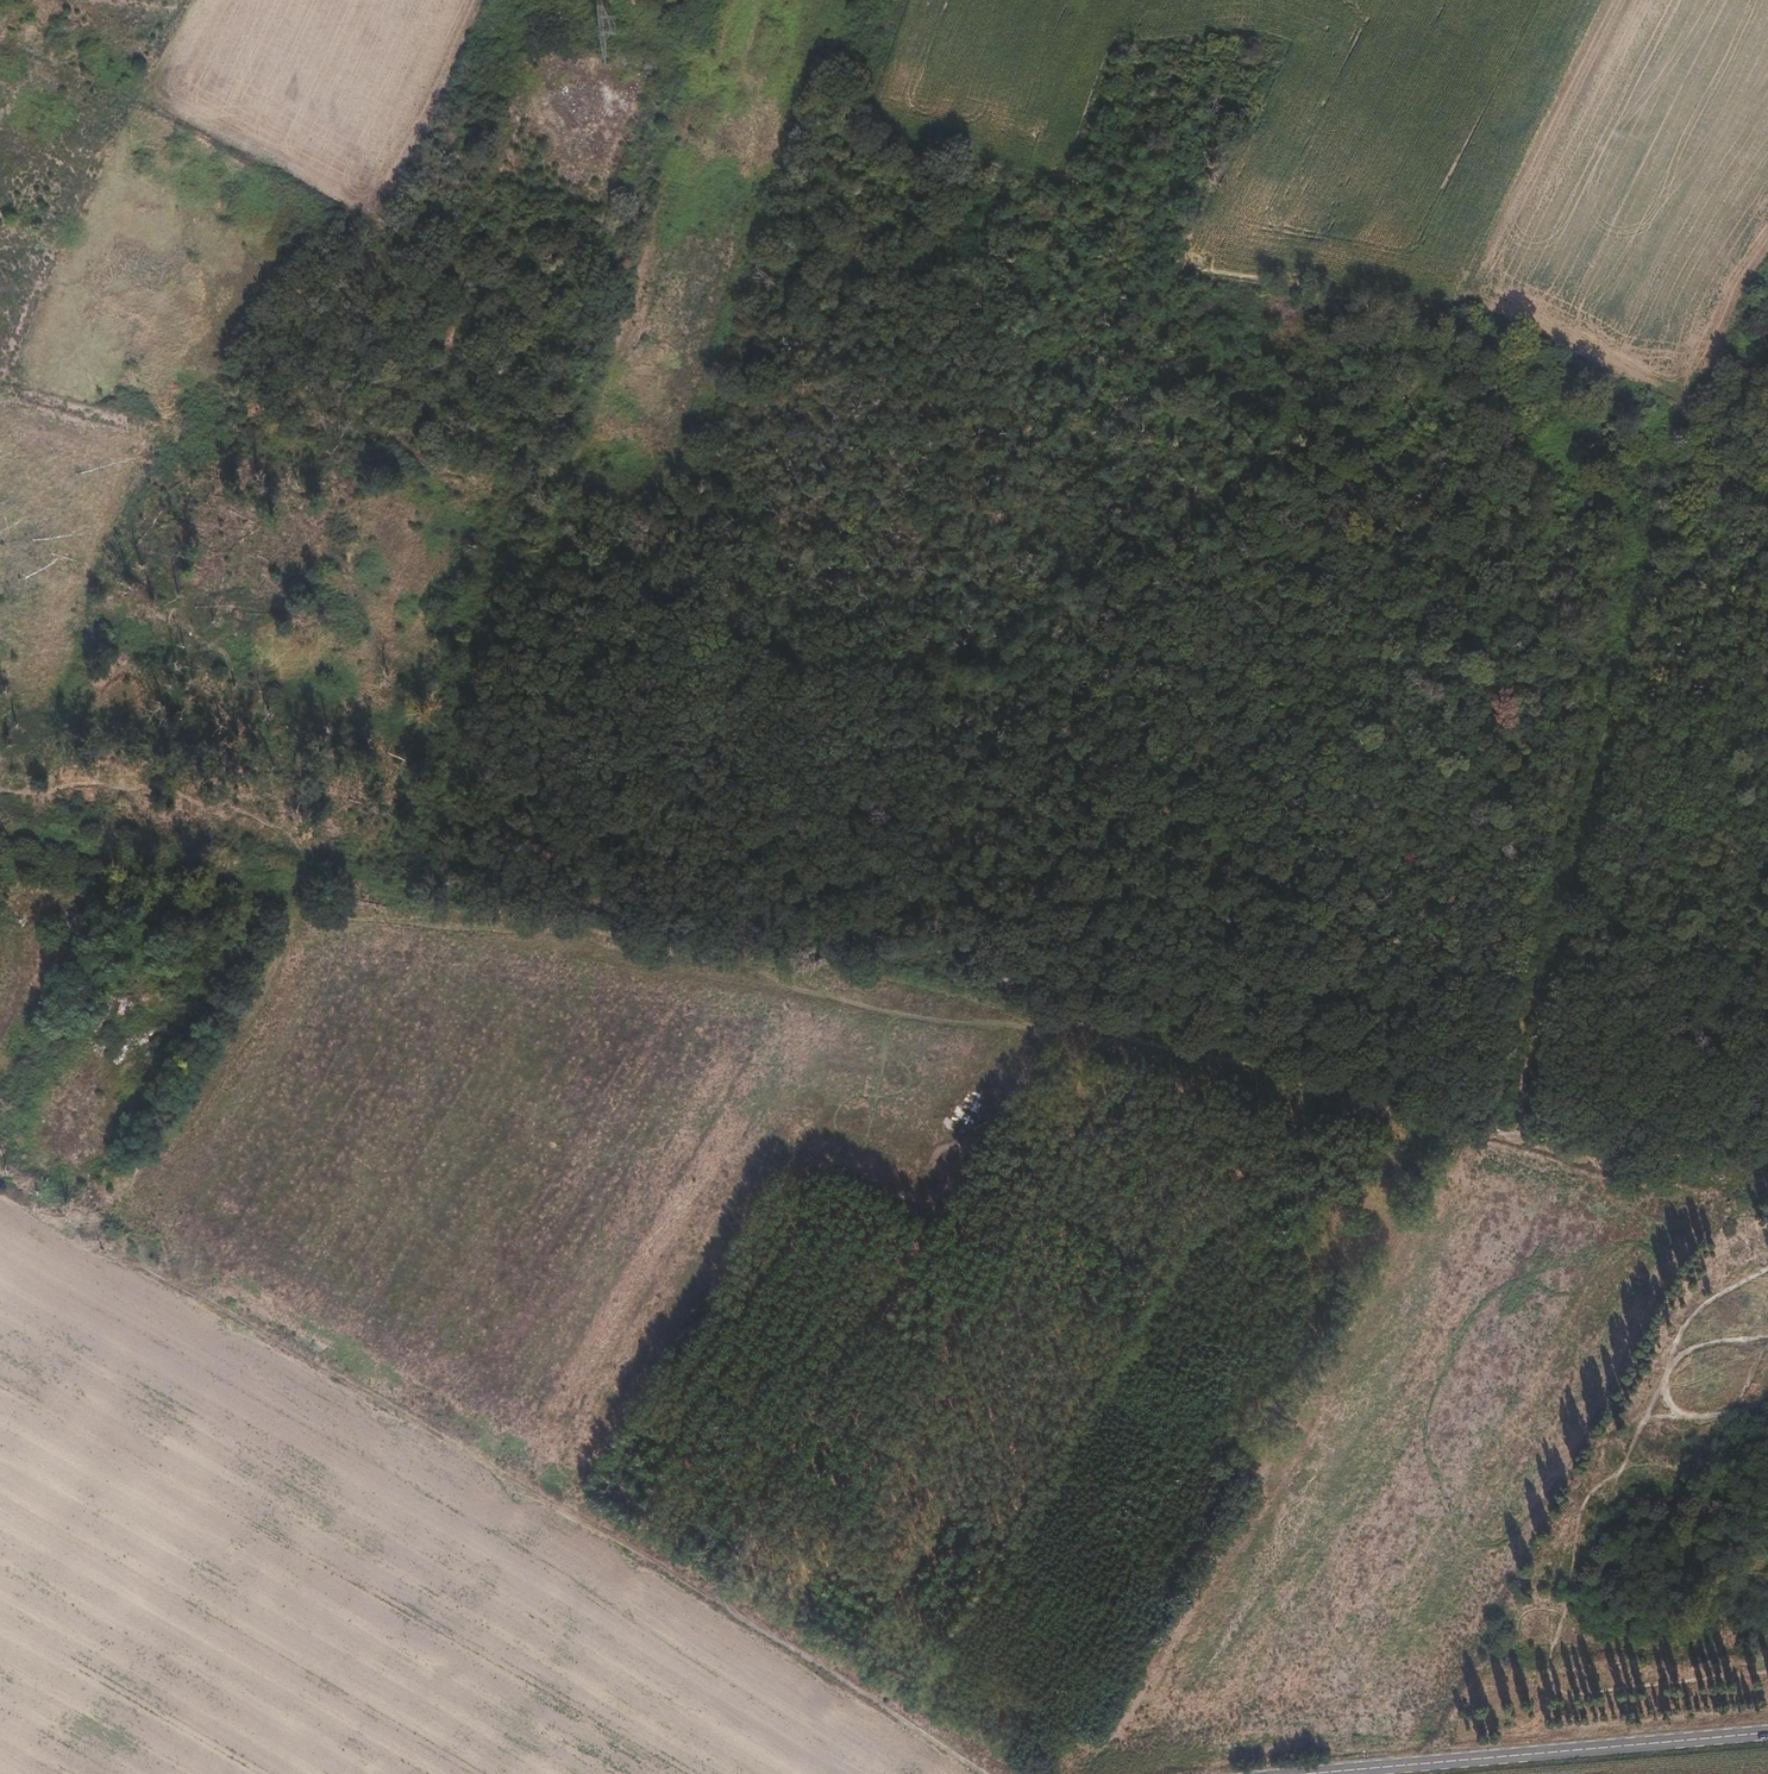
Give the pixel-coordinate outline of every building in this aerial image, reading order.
[(87,934),(88,917),(72,916),(71,934),(87,934)] [(12,937),(17,926),(2,919),(0,922),(0,932),(12,937)] [(75,965),(81,943),(69,940),(63,962),(75,965)]
